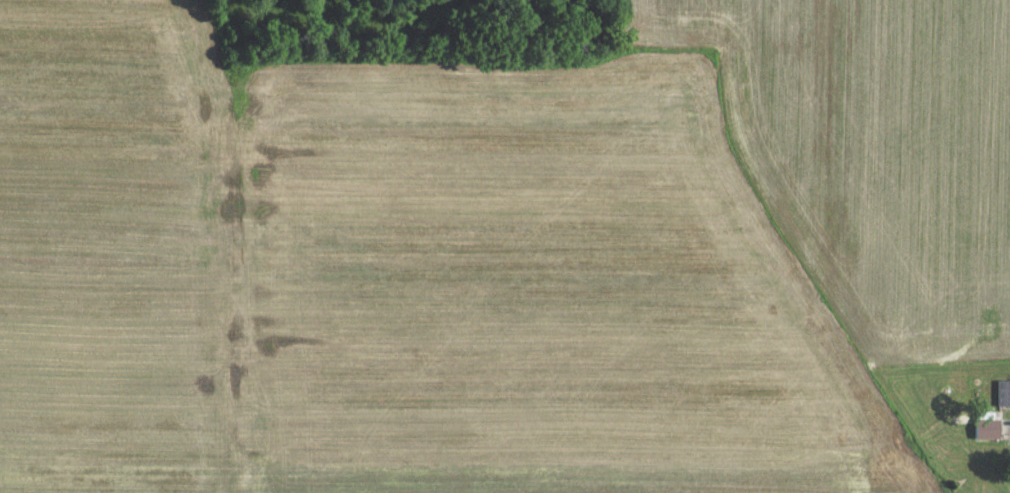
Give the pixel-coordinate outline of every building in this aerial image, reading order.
[(991,411),(1009,412),(1009,386),(991,386),(991,411)] [(987,444),(987,433),(981,433),(981,425),(988,425),(988,418),(969,417),(969,443),(987,444)]
